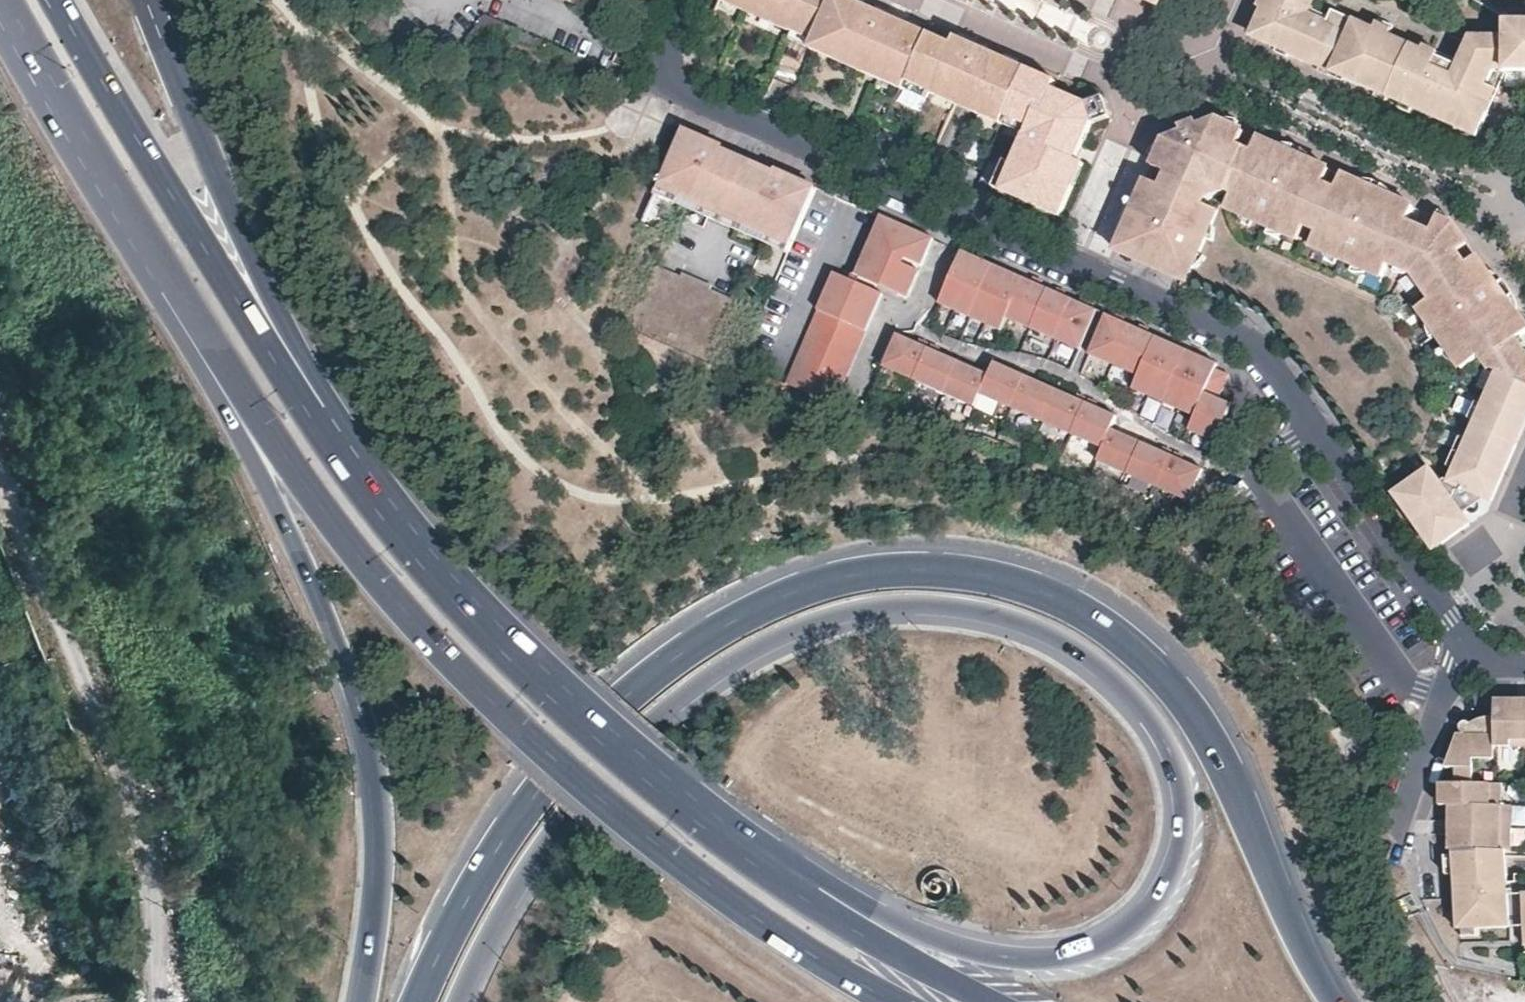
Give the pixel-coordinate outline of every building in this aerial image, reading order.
[(589,8),(592,0),(570,0),(589,8)] [(641,1),(638,0),(619,0),(638,8),(641,1)] [(748,0),(725,0),(764,17),(768,9),(748,0)] [(1111,116),(1103,96),(1086,101),(1055,87),(1058,80),(975,44),(957,36),(954,43),(899,18),(857,0),(748,0),(768,9),(764,17),(792,30),(837,50),(835,58),(904,88),(907,81),(931,92),(979,113),(983,105),(1005,115),(1028,126),(1013,161),(1002,189),(1060,215),(1083,161),(1075,158),(1079,148),(1089,125),(1111,116)] [(1515,27),(1510,27),(1510,44),(1486,44),(1471,44),(1463,65),(1461,71),(1429,58),(1430,54),(1415,48),(1414,52),(1380,38),(1381,34),(1367,28),(1366,32),(1323,14),(1322,16),(1319,23),(1299,16),(1302,8),(1305,0),(1266,0),(1250,38),(1259,37),(1264,37),(1272,38),(1280,39),(1288,41),(1295,43),(1304,46),(1338,73),(1478,134),(1507,69),(1507,59),(1524,58),(1524,27),(1515,27)] [(1322,16),(1302,8),(1299,16),(1319,23),(1322,16)] [(1370,21),(1367,28),(1381,34),(1384,26),(1370,21)] [(788,38),(835,58),(837,50),(792,30),(788,38)] [(1259,37),(1250,38),(1335,73),(1338,73),(1304,46),(1295,43),(1288,41),(1280,39),(1272,38),(1264,37),(1259,37)] [(1432,51),(1430,54),(1429,58),(1461,71),(1463,65),(1447,58),(1432,51)] [(1524,69),(1524,58),(1507,59),(1507,69),(1524,69)] [(927,99),(931,92),(907,81),(904,88),(927,99)] [(1002,123),(1005,115),(983,105),(979,113),(1002,123)] [(1479,254),(1468,262),(1459,251),(1466,246),(1471,242),(1469,239),(1457,223),(1438,215),(1432,230),(1423,227),(1415,223),(1408,220),(1415,205),(1405,200),(1381,190),(1374,206),(1366,202),(1373,186),(1343,173),(1324,165),(1301,155),(1294,173),(1285,169),(1293,151),(1259,136),(1254,134),(1246,131),(1220,119),(1203,125),(1201,119),(1191,122),(1183,125),(1185,131),(1166,136),(1154,164),(1148,177),(1117,248),(1186,278),(1217,207),(1202,200),(1204,196),(1207,189),(1223,184),(1230,187),(1236,190),(1229,206),(1301,237),(1308,221),(1320,227),(1313,242),(1384,274),(1390,260),(1397,263),(1406,267),(1413,270),(1428,291),(1415,300),(1458,359),(1477,345),(1487,360),(1493,363),(1502,366),(1490,394),(1487,400),(1481,415),(1477,422),(1472,435),(1465,449),(1459,464),(1453,478),(1466,484),(1465,487),(1473,491),(1475,488),(1491,496),(1495,498),(1519,441),(1501,433),(1504,426),(1506,427),(1511,417),(1509,416),(1512,408),(1524,414),(1524,348),(1518,338),(1524,333),(1524,318),(1503,287),(1479,254)] [(683,126),(682,128),(710,141),(711,138),(683,126)] [(710,141),(682,128),(653,192),(656,194),(656,193),(708,215),(709,216),(720,221),(720,222),(722,223),(722,222),(734,227),(735,227),(785,249),(785,250),(787,252),(816,187),(789,175),(787,178),(783,176),(784,173),(775,169),(774,172),(762,167),(763,166),(761,165),(750,160),(734,153),(733,154),(722,150),(723,147),(714,143),(713,145),(708,143),(710,141)] [(1285,169),(1294,173),(1301,155),(1293,151),(1285,169)] [(992,185),(1002,189),(1013,161),(1005,157),(992,185)] [(790,173),(789,175),(816,187),(817,185),(790,173)] [(902,222),(877,211),(851,271),(872,279),(905,294),(917,268),(897,259),(890,256),(892,251),(900,253),(919,262),(931,235),(902,222)] [(977,255),(959,247),(936,299),(1000,328),(1006,315),(1078,346),(1096,307),(977,255)] [(897,259),(900,253),(892,251),(890,256),(897,259)] [(733,298),(653,263),(626,325),(705,361),(733,298)] [(869,286),(845,276),(830,269),(781,380),(830,401),(879,291),(869,286)] [(869,286),(872,279),(851,271),(848,269),(845,276),(869,286)] [(1218,359),(1105,311),(1088,350),(1137,372),(1132,385),(1194,412),(1188,426),(1216,438),(1234,400),(1222,394),(1231,373),(1215,366),(1218,359)] [(1189,497),(1204,465),(1187,457),(1154,442),(1126,429),(1112,423),(1117,412),(1098,403),(1069,390),(1039,377),(1010,364),(995,357),(990,368),(972,359),(943,346),(912,332),(897,326),(882,359),(975,401),(980,390),(1102,445),(1097,456),(1189,497)] [(1472,411),(1481,415),(1487,400),(1479,396),(1472,411)] [(1519,441),(1524,427),(1524,414),(1512,408),(1509,416),(1511,417),(1506,427),(1504,426),(1501,433),(1519,441)] [(1457,446),(1465,449),(1472,435),(1464,431),(1457,446)] [(1451,460),(1459,464),(1465,449),(1457,446),(1451,460)] [(1432,465),(1396,490),(1435,545),(1471,521),(1466,514),(1453,496),(1442,480),(1432,465)] [(1466,514),(1491,496),(1475,488),(1473,491),(1465,487),(1466,484),(1453,478),(1448,476),(1442,480),(1453,496),(1466,514)] [(1477,531),(1452,548),(1470,575),(1495,557),(1477,531)] [(1496,705),(1483,705),(1484,713),(1509,713),(1507,710),(1504,708),(1500,706),(1496,705)] [(1522,713),(1522,705),(1496,705),(1500,706),(1504,708),(1507,710),(1509,713),(1509,730),(1521,730),(1522,713)] [(1456,853),(1505,853),(1511,853),(1518,853),(1518,806),(1509,806),(1509,785),(1465,785),(1464,761),(1485,761),(1485,747),(1515,747),(1524,747),(1524,713),(1522,713),(1521,730),(1509,730),(1509,713),(1484,713),(1484,722),(1484,734),(1468,734),(1467,730),(1466,728),(1464,727),(1460,726),(1458,726),(1455,728),(1454,731),(1454,734),(1456,736),(1459,737),(1458,739),(1452,739),(1442,771),(1448,770),(1448,787),(1456,787),(1456,808),(1456,853)] [(1484,734),(1484,722),(1470,722),(1464,727),(1466,728),(1467,730),(1468,734),(1484,734)] [(1447,804),(1450,808),(1456,808),(1456,787),(1448,787),(1442,787),(1442,795),(1444,800),(1447,804)] [(1446,808),(1446,853),(1456,853),(1456,808),(1450,808),(1446,808)] [(1479,931),(1514,930),(1513,897),(1484,899),(1484,886),(1512,885),(1511,853),(1505,853),(1456,853),(1460,932),(1479,931)] [(1513,897),(1512,885),(1484,886),(1484,899),(1513,897)] [(1479,931),(1460,932),(1460,940),(1479,939),(1479,931)]
